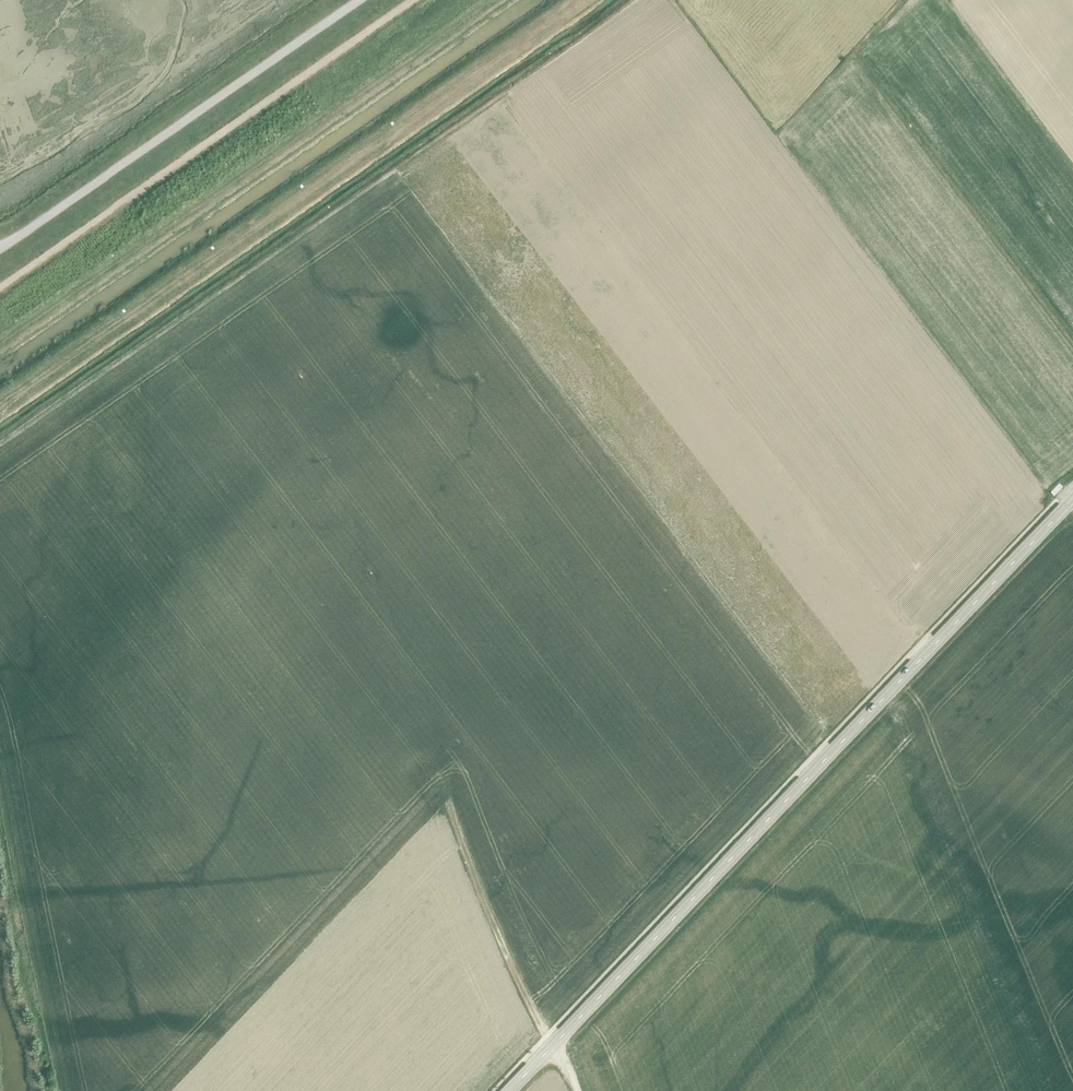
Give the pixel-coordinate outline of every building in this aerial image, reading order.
[(425,783),(430,789),(436,785),(431,779),(425,783)]
